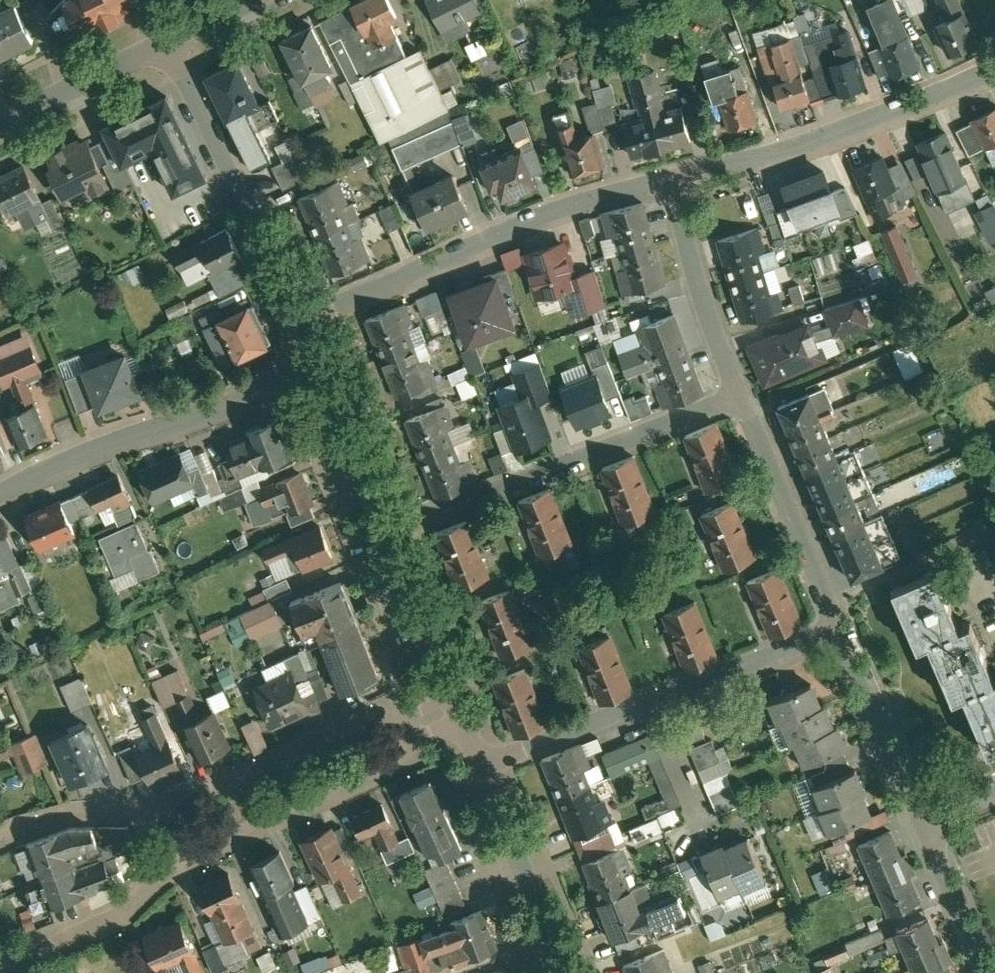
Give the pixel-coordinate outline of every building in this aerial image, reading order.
[(47,17),(56,25),(66,36),(96,21),(100,29),(125,17),(121,8),(138,0),(64,0),(47,17)] [(390,20),(397,17),(388,0),(361,0),(321,20),(350,80),(359,98),(380,142),(388,138),(448,109),(420,50),(406,56),(390,20)] [(447,39),(470,28),(465,18),(479,11),(474,0),(428,0),(447,39)] [(894,0),(878,0),(876,1),(891,38),(880,42),(882,46),(881,47),(891,73),(890,73),(892,77),(921,66),(902,19),(894,0)] [(903,0),(894,0),(902,19),(911,16),(911,15),(903,0)] [(922,0),(903,0),(911,15),(925,8),(922,0)] [(959,0),(940,0),(948,18),(935,24),(947,51),(976,37),(959,0)] [(0,14),(0,56),(34,40),(33,36),(22,13),(18,4),(16,5),(16,7),(0,14)] [(47,17),(37,6),(22,13),(33,36),(56,25),(47,17)] [(795,19),(788,22),(787,20),(786,20),(785,18),(782,19),(783,21),(779,23),(780,25),(771,29),(775,42),(801,34),(795,19)] [(330,68),(310,26),(281,40),(297,73),(302,82),(303,81),(305,83),(310,93),(327,85),(325,81),(329,79),(324,70),(330,68)] [(849,29),(804,42),(811,61),(817,76),(824,98),(866,85),(857,56),(849,29)] [(775,42),(761,47),(772,81),(774,80),(783,109),(795,105),(797,107),(808,103),(809,100),(811,100),(805,81),(800,65),(811,61),(804,42),(801,34),(775,42)] [(891,73),(881,47),(870,51),(870,52),(879,77),(890,73),(891,73)] [(261,50),(251,55),(260,75),(270,70),(261,50)] [(870,52),(857,56),(866,85),(881,80),(879,77),(870,52)] [(452,58),(431,68),(441,89),(462,79),(452,58)] [(239,62),(207,77),(252,170),(272,161),(257,130),(281,119),(271,99),(259,104),(239,62)] [(741,65),(707,76),(715,100),(721,99),(729,126),(758,117),(741,65)] [(656,71),(643,74),(653,115),(663,112),(660,99),(663,99),(656,71)] [(297,73),(289,77),(295,88),(305,83),(303,81),(302,82),(297,73)] [(643,74),(627,78),(634,106),(636,105),(639,118),(653,115),(643,74)] [(817,76),(805,81),(811,100),(812,102),(824,98),(817,76)] [(350,80),(341,85),(350,103),(359,98),(350,80)] [(136,111),(154,147),(175,190),(206,175),(167,96),(136,111)] [(464,103),(448,109),(452,119),(468,113),(464,103)] [(598,103),(586,107),(594,134),(606,131),(600,107),(598,103)] [(618,127),(612,104),(600,107),(606,131),(618,127)] [(663,112),(653,115),(661,147),(690,139),(682,107),(663,112)] [(448,109),(388,138),(402,169),(461,144),(452,119),(448,109)] [(972,120),(973,123),(985,149),(994,144),(994,109),(972,120)] [(154,147),(136,111),(106,126),(111,135),(124,162),(129,159),(154,147)] [(594,134),(578,139),(570,111),(555,116),(573,175),(575,175),(578,177),(586,174),(587,171),(604,166),(594,134)] [(468,113),(452,119),(461,144),(462,145),(477,139),(468,113)] [(639,118),(622,123),(630,154),(661,147),(653,115),(639,118)] [(973,123),(957,131),(970,156),(985,149),(973,123)] [(973,194),(946,133),(919,144),(941,192),(952,187),(959,201),(973,194)] [(124,162),(111,135),(99,141),(109,161),(104,163),(118,190),(134,182),(124,162)] [(73,143),(49,154),(55,167),(52,169),(64,194),(87,183),(92,192),(108,183),(87,140),(74,146),(73,143)] [(520,147),(481,164),(492,189),(498,186),(504,200),(506,200),(509,202),(518,198),(520,194),(537,187),(532,177),(522,152),(520,147)] [(544,172),(535,147),(522,152),(532,177),(544,172)] [(298,154),(273,165),(284,188),(309,176),(298,154)] [(883,157),(855,169),(876,218),(892,211),(884,192),(896,187),(896,186),(888,167),(883,157)] [(157,194),(143,166),(135,170),(129,159),(124,162),(134,182),(151,216),(169,207),(161,191),(157,194)] [(903,160),(888,167),(896,186),(900,184),(912,179),(903,160)] [(340,163),(314,175),(320,186),(346,173),(340,163)] [(0,178),(0,197),(8,212),(18,207),(26,224),(45,215),(39,203),(40,202),(37,197),(39,196),(24,166),(0,178)] [(824,171),(785,185),(792,205),(800,224),(801,224),(812,220),(814,225),(829,220),(827,214),(838,210),(839,210),(832,191),(824,171)] [(453,176),(413,193),(427,227),(468,210),(453,176)] [(912,179),(900,184),(906,198),(919,193),(912,179)] [(347,199),(340,183),(332,187),(338,203),(347,199)] [(859,213),(845,186),(832,191),(839,210),(838,210),(841,219),(859,213)] [(332,187),(302,199),(317,237),(347,225),(338,203),(332,187)] [(65,223),(52,197),(40,202),(39,203),(45,215),(52,229),(65,223)] [(643,203),(608,213),(613,231),(620,253),(655,244),(643,203)] [(393,204),(380,211),(389,231),(403,225),(393,204)] [(977,213),(991,240),(994,239),(994,204),(977,213)] [(800,224),(792,205),(777,211),(781,221),(786,238),(787,239),(804,233),(801,224),(800,224)] [(608,213),(600,215),(605,233),(613,231),(608,213)] [(592,218),(581,222),(586,238),(597,235),(592,218)] [(781,221),(770,224),(776,241),(786,238),(781,221)] [(347,225),(317,237),(333,276),(363,263),(356,247),(347,225)] [(922,282),(898,226),(883,232),(908,288),(922,282)] [(242,257),(228,228),(174,255),(181,269),(208,255),(215,271),(234,261),(235,261),(242,257)] [(764,245),(759,228),(751,230),(757,247),(764,245)] [(751,230),(719,240),(731,280),(764,270),(757,247),(751,230)] [(371,260),(365,243),(356,247),(363,263),(371,260)] [(563,243),(529,254),(534,270),(530,271),(538,297),(566,288),(576,285),(574,278),(563,243)] [(655,244),(620,253),(626,274),(631,292),(666,282),(655,244)] [(215,271),(209,274),(221,296),(246,284),(235,261),(234,261),(215,271)] [(520,302),(508,268),(483,277),(485,282),(498,277),(508,306),(520,302)] [(596,270),(574,278),(576,285),(566,288),(574,315),(607,305),(596,270)] [(764,270),(731,280),(743,321),(776,311),(771,294),(764,270)] [(626,274),(618,277),(623,295),(631,292),(626,274)] [(485,282),(475,286),(474,284),(462,288),(463,290),(452,294),(469,343),(484,337),(490,340),(501,337),(504,330),(515,326),(508,306),(498,277),(485,282)] [(801,285),(790,288),(795,305),(806,301),(801,285)] [(784,308),(778,291),(771,294),(776,311),(784,308)] [(434,312),(427,295),(417,299),(424,317),(434,312)] [(860,298),(826,308),(831,324),(814,330),(818,340),(868,324),(860,298)] [(414,321),(407,304),(399,307),(405,325),(414,321)] [(252,306),(225,319),(221,309),(202,318),(207,328),(206,328),(224,365),(270,343),(271,340),(254,307),(252,306)] [(399,307),(367,320),(384,361),(415,348),(405,325),(399,307)] [(650,315),(634,321),(636,328),(643,326),(652,323),(650,315)] [(652,323),(643,326),(658,365),(690,354),(675,315),(652,323)] [(590,321),(594,341),(618,336),(614,316),(590,321)] [(643,348),(622,356),(630,376),(658,365),(643,326),(636,328),(635,329),(643,348)] [(810,326),(783,337),(778,335),(751,346),(766,383),(825,358),(818,340),(814,330),(812,327),(810,326)] [(0,346),(0,371),(5,384),(12,382),(26,376),(28,381),(43,374),(31,345),(27,348),(22,336),(0,346)] [(415,348),(384,361),(398,397),(423,388),(429,385),(423,369),(415,348)] [(472,348),(460,351),(467,374),(478,371),(472,348)] [(690,354),(658,365),(664,382),(656,384),(665,407),(704,393),(690,354)] [(125,356),(87,370),(100,404),(101,407),(115,402),(115,403),(126,399),(126,398),(139,393),(125,356)] [(609,361),(593,367),(596,374),(597,374),(607,399),(622,393),(609,361)] [(541,363),(514,374),(523,397),(534,393),(537,401),(553,395),(541,363)] [(432,366),(423,369),(429,385),(437,382),(438,382),(432,366)] [(87,370),(66,378),(79,411),(100,404),(87,370)] [(596,374),(563,387),(578,424),(611,411),(607,399),(597,374),(596,374)] [(28,381),(26,376),(12,382),(23,409),(7,416),(10,424),(18,443),(47,431),(28,381)] [(470,379),(456,386),(460,395),(475,389),(470,379)] [(429,385),(423,388),(425,394),(440,388),(437,382),(429,385)] [(653,412),(646,391),(635,396),(643,416),(653,412)] [(523,397),(502,406),(518,448),(549,436),(537,401),(534,393),(523,397)] [(811,393),(779,406),(789,429),(820,415),(818,410),(811,393)] [(635,396),(625,400),(632,420),(643,416),(635,396)] [(444,399),(430,404),(432,410),(439,408),(446,405),(444,399)] [(446,405),(439,408),(445,424),(453,421),(447,404),(446,405)] [(831,405),(818,410),(820,415),(833,410),(831,405)] [(432,410),(407,420),(423,461),(455,448),(445,424),(439,408),(432,410)] [(833,410),(820,415),(822,420),(835,414),(833,410)] [(820,415),(789,429),(794,439),(792,440),(795,447),(797,446),(798,450),(829,437),(822,420),(820,415)] [(279,420),(248,432),(250,436),(227,445),(232,458),(239,474),(292,453),(279,420)] [(718,423),(686,436),(708,490),(740,478),(718,423)] [(0,424),(0,452),(0,453),(10,449),(9,447),(1,428),(0,424)] [(18,443),(10,424),(1,428),(9,447),(18,443)] [(566,428),(568,443),(582,441),(580,426),(566,428)] [(829,437),(798,450),(807,472),(839,458),(837,453),(829,437)] [(455,448),(423,461),(438,497),(469,485),(463,470),(455,448)] [(851,452),(849,448),(837,453),(839,458),(851,452)] [(851,452),(839,458),(841,462),(853,457),(851,452)] [(181,454),(142,472),(155,501),(193,483),(194,483),(188,470),(181,454)] [(656,512),(635,456),(604,469),(625,524),(656,512)] [(239,474),(232,458),(220,463),(227,479),(221,481),(224,490),(243,483),(239,474)] [(839,458),(807,472),(816,493),(848,479),(841,462),(839,458)] [(203,473),(200,465),(188,470),(194,483),(193,483),(199,496),(210,491),(203,473)] [(471,466),(463,470),(469,485),(477,482),(471,466)] [(214,468),(203,473),(210,491),(212,495),(223,491),(214,468)] [(299,472),(261,487),(273,516),(286,510),(309,501),(311,501),(299,472)] [(119,476),(91,488),(100,507),(111,502),(120,523),(138,515),(133,503),(132,504),(119,476)] [(870,482),(858,487),(860,492),(854,495),(848,479),(816,493),(826,514),(874,493),(870,482)] [(91,488),(72,497),(80,516),(100,507),(91,488)] [(520,500),(542,557),(573,545),(551,488),(520,500)] [(879,504),(874,493),(826,514),(835,535),(866,522),(859,506),(865,503),(867,509),(879,504)] [(72,497),(62,501),(70,520),(80,516),(72,497)] [(62,501),(29,516),(43,547),(57,540),(73,576),(91,568),(91,566),(83,549),(70,520),(62,501)] [(309,501),(286,510),(292,524),(315,515),(309,501)] [(733,501),(702,514),(726,570),(757,557),(733,501)] [(137,521),(101,537),(107,552),(117,575),(134,568),(139,579),(161,570),(151,548),(150,549),(137,521)] [(491,578),(468,521),(437,533),(460,590),(491,578)] [(866,522),(835,535),(836,539),(834,540),(837,547),(839,546),(844,557),(875,543),(873,538),(866,522)] [(320,525),(304,531),(301,525),(293,528),(296,534),(266,546),(271,560),(290,552),(296,568),(332,554),(320,525)] [(886,533),(873,538),(875,543),(888,538),(886,533)] [(0,537),(0,608),(22,598),(19,593),(31,588),(7,534),(0,537)] [(888,538),(875,543),(877,548),(889,542),(888,538)] [(875,543),(844,557),(853,579),(884,565),(877,548),(875,543)] [(97,563),(89,546),(83,549),(91,566),(97,563)] [(117,575),(107,552),(98,556),(108,579),(117,575)] [(802,623),(779,568),(749,580),(772,635),(802,623)] [(936,570),(894,588),(919,646),(930,641),(960,627),(936,570)] [(293,578),(268,585),(272,598),(297,591),(293,578)] [(342,581),(293,601),(311,645),(323,640),(358,623),(342,581)] [(533,644),(511,588),(481,600),(503,656),(533,644)] [(272,600),(229,620),(240,643),(282,623),(272,600)] [(696,601),(665,613),(687,668),(718,656),(696,601)] [(206,640),(229,629),(225,621),(202,632),(206,640)] [(930,641),(954,698),(965,693),(994,680),(994,678),(971,622),(960,627),(930,641)] [(358,623),(323,640),(343,691),(379,678),(358,623)] [(610,635),(580,647),(602,702),(633,690),(610,635)] [(330,696),(311,645),(300,651),(310,678),(319,701),(330,696)] [(300,651),(285,658),(291,673),(293,672),(297,682),(310,678),(300,651)] [(180,669),(153,681),(163,704),(190,692),(180,669)] [(548,724),(527,671),(496,683),(517,736),(548,724)] [(291,673),(252,691),(260,709),(265,707),(273,724),(309,708),(297,682),(293,672),(291,673)] [(82,676),(63,684),(75,709),(93,701),(82,676)] [(965,693),(989,750),(994,748),(994,680),(965,693)] [(811,684),(770,701),(780,723),(783,722),(821,706),(811,684)] [(214,711),(200,717),(193,701),(181,707),(188,722),(184,724),(199,758),(216,750),(220,752),(227,749),(226,746),(229,744),(214,711)] [(181,766),(153,704),(141,710),(157,746),(144,752),(143,752),(152,772),(155,778),(181,766)] [(821,706),(783,722),(793,744),(796,742),(834,726),(824,704),(821,706)] [(246,723),(260,751),(274,745),(260,717),(246,723)] [(89,722),(54,737),(55,739),(58,737),(77,780),(109,765),(104,755),(106,754),(96,732),(94,734),(89,722)] [(701,725),(681,733),(685,744),(705,736),(701,725)] [(834,726),(796,742),(805,763),(820,757),(843,747),(846,746),(837,725),(834,726)] [(36,734),(16,743),(28,770),(48,761),(36,734)] [(661,755),(652,735),(643,738),(652,759),(661,755)] [(599,736),(543,758),(559,798),(590,785),(584,769),(591,767),(588,760),(589,759),(587,755),(603,749),(599,736)] [(643,738),(605,753),(614,774),(652,759),(643,738)] [(713,738),(691,748),(696,759),(718,749),(713,738)] [(139,742),(122,750),(135,779),(152,772),(143,752),(144,752),(139,742)] [(843,747),(820,757),(825,769),(848,759),(843,747)] [(718,749),(696,759),(700,770),(722,760),(718,749)] [(848,759),(825,769),(829,778),(852,769),(848,759)] [(829,778),(815,784),(825,808),(862,792),(865,790),(855,767),(829,778)] [(460,845),(430,781),(392,799),(401,817),(410,813),(415,822),(416,821),(426,845),(427,845),(430,850),(433,857),(444,853),(460,845)] [(732,783),(709,792),(714,803),(736,794),(732,783)] [(590,785),(559,798),(574,837),(613,822),(613,821),(607,805),(599,808),(590,785)] [(825,808),(817,811),(826,833),(845,826),(868,816),(871,815),(862,792),(825,808)] [(736,794),(714,803),(719,814),(741,805),(736,794)] [(669,796),(643,807),(647,819),(674,807),(669,796)] [(382,805),(354,817),(362,836),(374,831),(381,849),(399,841),(382,805)] [(677,807),(657,815),(663,828),(683,821),(677,807)] [(657,815),(641,822),(646,835),(663,828),(657,815)] [(868,816),(845,826),(849,837),(872,827),(868,816)] [(613,822),(597,828),(600,835),(615,829),(613,822)] [(129,826),(112,826),(115,842),(103,847),(101,840),(98,842),(98,844),(96,845),(100,855),(108,852),(108,859),(138,846),(129,826)] [(71,827),(28,843),(39,875),(74,862),(65,835),(73,832),(71,827)] [(98,842),(93,827),(71,827),(73,832),(65,835),(74,862),(75,863),(100,855),(96,845),(98,844),(98,842)] [(352,848),(343,827),(334,831),(343,852),(352,848)] [(332,828),(304,841),(323,881),(333,876),(351,868),(343,852),(334,831),(332,828)] [(892,831),(858,846),(873,880),(913,863),(908,852),(902,855),(892,831)] [(765,878),(748,838),(726,847),(742,884),(743,887),(765,878)] [(620,840),(606,845),(609,853),(623,848),(620,840)] [(724,843),(702,852),(720,893),(742,884),(726,847),(724,843)] [(138,846),(108,859),(108,852),(100,855),(112,883),(114,889),(147,865),(138,846)] [(609,853),(586,862),(601,900),(632,888),(623,866),(630,863),(624,848),(623,848),(609,853)] [(280,850),(251,864),(259,880),(254,882),(259,893),(264,890),(266,894),(266,895),(290,884),(295,881),(280,850)] [(444,853),(433,857),(430,850),(420,855),(445,911),(467,903),(444,853)] [(100,855),(75,863),(83,885),(90,882),(93,890),(112,883),(100,855)] [(668,858),(644,868),(648,880),(673,871),(668,858)] [(74,862),(39,875),(50,906),(93,890),(90,882),(83,885),(75,863),(74,862)] [(913,863),(873,880),(888,914),(922,900),(911,876),(917,873),(913,863)] [(351,868),(333,876),(345,902),(363,894),(351,868)] [(231,874),(201,887),(225,941),(218,944),(227,963),(229,963),(264,947),(231,874)] [(290,884),(266,895),(266,894),(265,895),(282,934),(308,922),(293,891),(290,884)] [(326,924),(307,884),(293,891),(308,922),(321,916),(325,925),(326,924)] [(632,888),(601,900),(616,940),(639,931),(654,925),(655,924),(648,908),(641,911),(632,888)] [(363,894),(345,902),(353,919),(371,911),(363,894)] [(404,946),(407,969),(405,969),(407,972),(440,972),(438,967),(432,969),(427,956),(436,953),(437,954),(442,952),(447,965),(497,947),(484,910),(453,921),(456,928),(422,940),(422,939),(404,946)] [(710,924),(715,939),(731,934),(726,919),(710,924)] [(930,920),(896,935),(910,969),(950,950),(946,940),(940,943),(930,920)] [(182,921),(146,937),(160,968),(181,959),(196,952),(182,921)] [(654,925),(639,931),(642,937),(656,931),(654,925)] [(877,933),(849,939),(852,951),(880,945),(877,933)] [(661,941),(647,946),(650,954),(664,948),(661,941)] [(205,950),(215,972),(217,972),(231,967),(229,963),(227,963),(218,944),(205,950)] [(626,963),(630,972),(665,972),(663,967),(670,965),(664,948),(650,954),(626,963)] [(910,969),(912,972),(953,972),(948,963),(955,961),(950,950),(910,969)] [(181,959),(188,972),(205,972),(196,952),(181,959)] [(376,956),(382,972),(384,972),(394,969),(388,952),(376,956)] [(308,972),(312,972),(331,966),(327,955),(304,964),(308,972)] [(713,961),(700,964),(702,972),(717,972),(713,961)]
